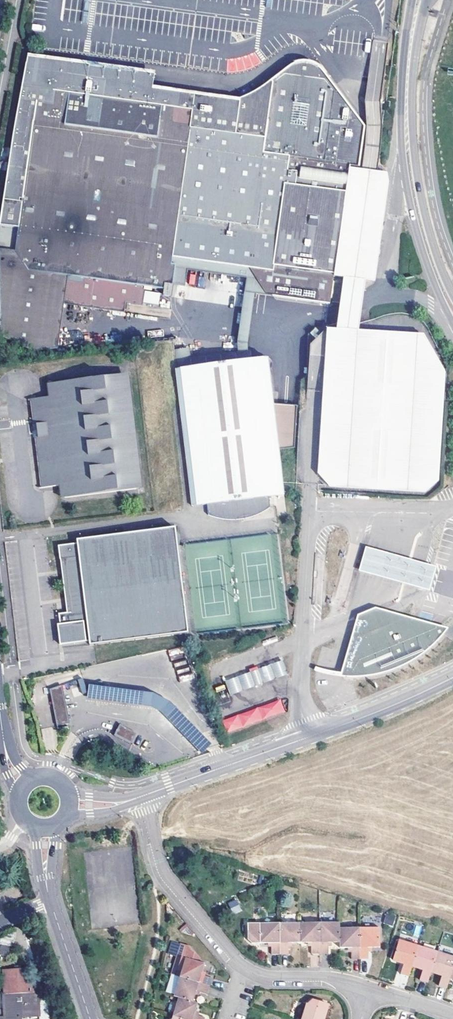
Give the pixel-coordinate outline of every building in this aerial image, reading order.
[(146,87),(153,88),(155,72),(27,55),(26,62),(30,62),(50,74),(57,78),(66,83),(70,83),(82,80),(95,78),(105,78),(115,79),(127,81),(136,83),(146,87)] [(0,250),(0,328),(0,336),(34,351),(57,348),(64,305),(67,281),(68,278),(83,280),(83,284),(79,307),(124,313),(125,303),(127,286),(145,288),(151,289),(166,291),(166,295),(177,296),(178,284),(181,267),(172,266),(173,259),(258,271),(258,273),(273,296),(329,305),(330,298),(333,299),(333,302),(339,303),(342,280),(336,279),(335,282),(332,282),(333,277),(348,167),(358,169),(364,129),(355,117),(323,74),(321,71),(318,68),(314,65),(310,64),(306,64),(301,64),(297,64),(294,65),(290,67),(266,85),(254,93),(241,100),(239,100),(153,88),(146,87),(136,83),(127,81),(115,79),(105,78),(95,78),(82,80),(70,83),(66,83),(57,78),(50,74),(30,62),(26,62),(23,66),(0,219),(0,224),(19,226),(15,252),(0,250)] [(358,169),(348,167),(333,277),(342,278),(342,280),(339,303),(335,327),(326,328),(309,344),(309,356),(316,357),(323,357),(317,477),(328,487),(426,493),(438,482),(445,373),(422,334),(358,330),(359,324),(363,290),(374,282),(388,182),(386,173),(377,171),(369,170),(358,169)] [(252,277),(237,343),(238,354),(191,360),(190,349),(175,351),(177,371),(251,362),(250,352),(248,353),(247,342),(259,294),(273,296),(258,273),(258,271),(173,259),(172,266),(181,267),(178,284),(191,285),(193,269),(252,277)] [(83,284),(67,281),(64,305),(79,307),(83,284)] [(127,286),(125,303),(142,306),(145,288),(127,286)] [(166,291),(151,289),(149,302),(164,305),(166,295),(166,291)] [(251,362),(177,371),(194,507),(209,505),(269,498),(284,496),(279,451),(296,448),(298,406),(273,404),(268,370),(272,368),(271,363),(267,360),(251,362)] [(39,488),(64,485),(65,498),(132,492),(120,377),(52,385),(54,397),(31,399),(33,425),(36,425),(37,437),(34,437),(39,488)] [(122,377),(120,377),(132,492),(134,491),(132,474),(132,469),(124,399),(124,394),(122,377)] [(269,498),(209,505),(209,508),(210,516),(218,518),(223,519),(234,520),(245,519),(256,516),(267,511),(271,509),(269,498)] [(189,636),(177,531),(79,542),(79,547),(59,549),(67,616),(59,617),(60,627),(58,628),(60,648),(91,645),(91,648),(189,636)] [(452,598),(452,572),(412,560),(365,547),(358,571),(404,584),(452,598)] [(376,608),(358,615),(345,659),(345,663),(348,664),(361,627),(362,624),(364,622),(378,617),(384,623),(389,621),(390,619),(436,632),(438,626),(376,608)] [(436,632),(390,619),(389,621),(384,623),(378,617),(364,622),(362,624),(361,627),(348,664),(345,663),(341,677),(354,678),(372,677),(388,673),(406,665),(418,658),(428,651),(435,644),(443,636),(444,635),(444,634),(444,633),(445,632),(444,631),(444,630),(444,629),(443,629),(443,628),(442,627),(438,626),(436,632)] [(281,664),(223,685),(228,699),(286,678),(281,664)] [(178,670),(180,681),(190,679),(189,668),(178,670)] [(88,683),(86,698),(151,706),(160,710),(202,753),(211,742),(170,700),(152,692),(88,683)] [(60,686),(48,689),(54,722),(66,720),(60,686)] [(227,732),(285,713),(281,699),(222,719),(227,732)] [(125,727),(119,724),(113,735),(128,744),(134,734),(124,728),(125,727)] [(238,899),(229,902),(232,914),(241,912),(238,899)] [(399,914),(391,912),(389,921),(396,923),(399,914)] [(301,923),(301,943),(312,943),(313,953),(321,953),(320,922),(301,923)] [(320,922),(321,953),(329,953),(329,942),(341,942),(341,928),(341,922),(320,922)] [(281,924),(281,954),(290,953),(290,943),(301,943),(301,923),(281,924)] [(253,943),(261,943),(272,943),(273,954),(281,954),(281,924),(260,924),(248,924),(249,940),(253,943)] [(187,925),(179,929),(182,935),(190,931),(187,925)] [(341,942),(341,948),(353,948),(353,959),(362,958),(361,928),(341,928),(341,942)] [(361,928),(362,958),(370,958),(370,947),(381,947),(381,928),(361,928)] [(0,940),(0,953),(7,955),(10,940),(0,938),(0,940)] [(414,965),(421,945),(401,939),(395,958),(405,961),(402,971),(411,974),(414,965)] [(186,957),(199,961),(201,958),(190,945),(181,942),(171,974),(180,976),(186,957)] [(421,945),(414,965),(424,968),(421,978),(430,980),(433,971),(439,951),(421,945)] [(452,975),(452,956),(439,951),(433,971),(443,974),(440,984),(449,986),(452,977),(452,975)] [(186,957),(180,976),(210,986),(212,978),(201,975),(205,963),(199,961),(186,957)] [(38,1016),(37,987),(31,983),(27,983),(27,969),(5,969),(7,1017),(1,1018),(20,1018),(20,1017),(38,1016)] [(207,994),(210,986),(180,976),(173,995),(178,997),(193,1001),(196,991),(207,994)] [(197,1003),(193,1001),(178,997),(172,1017),(180,1018),(204,1018),(194,1014),(197,1003)] [(307,1004),(302,1018),(323,1018),(326,1010),(325,1010),(326,1004),(313,1000),(308,1004),(307,1004)]
